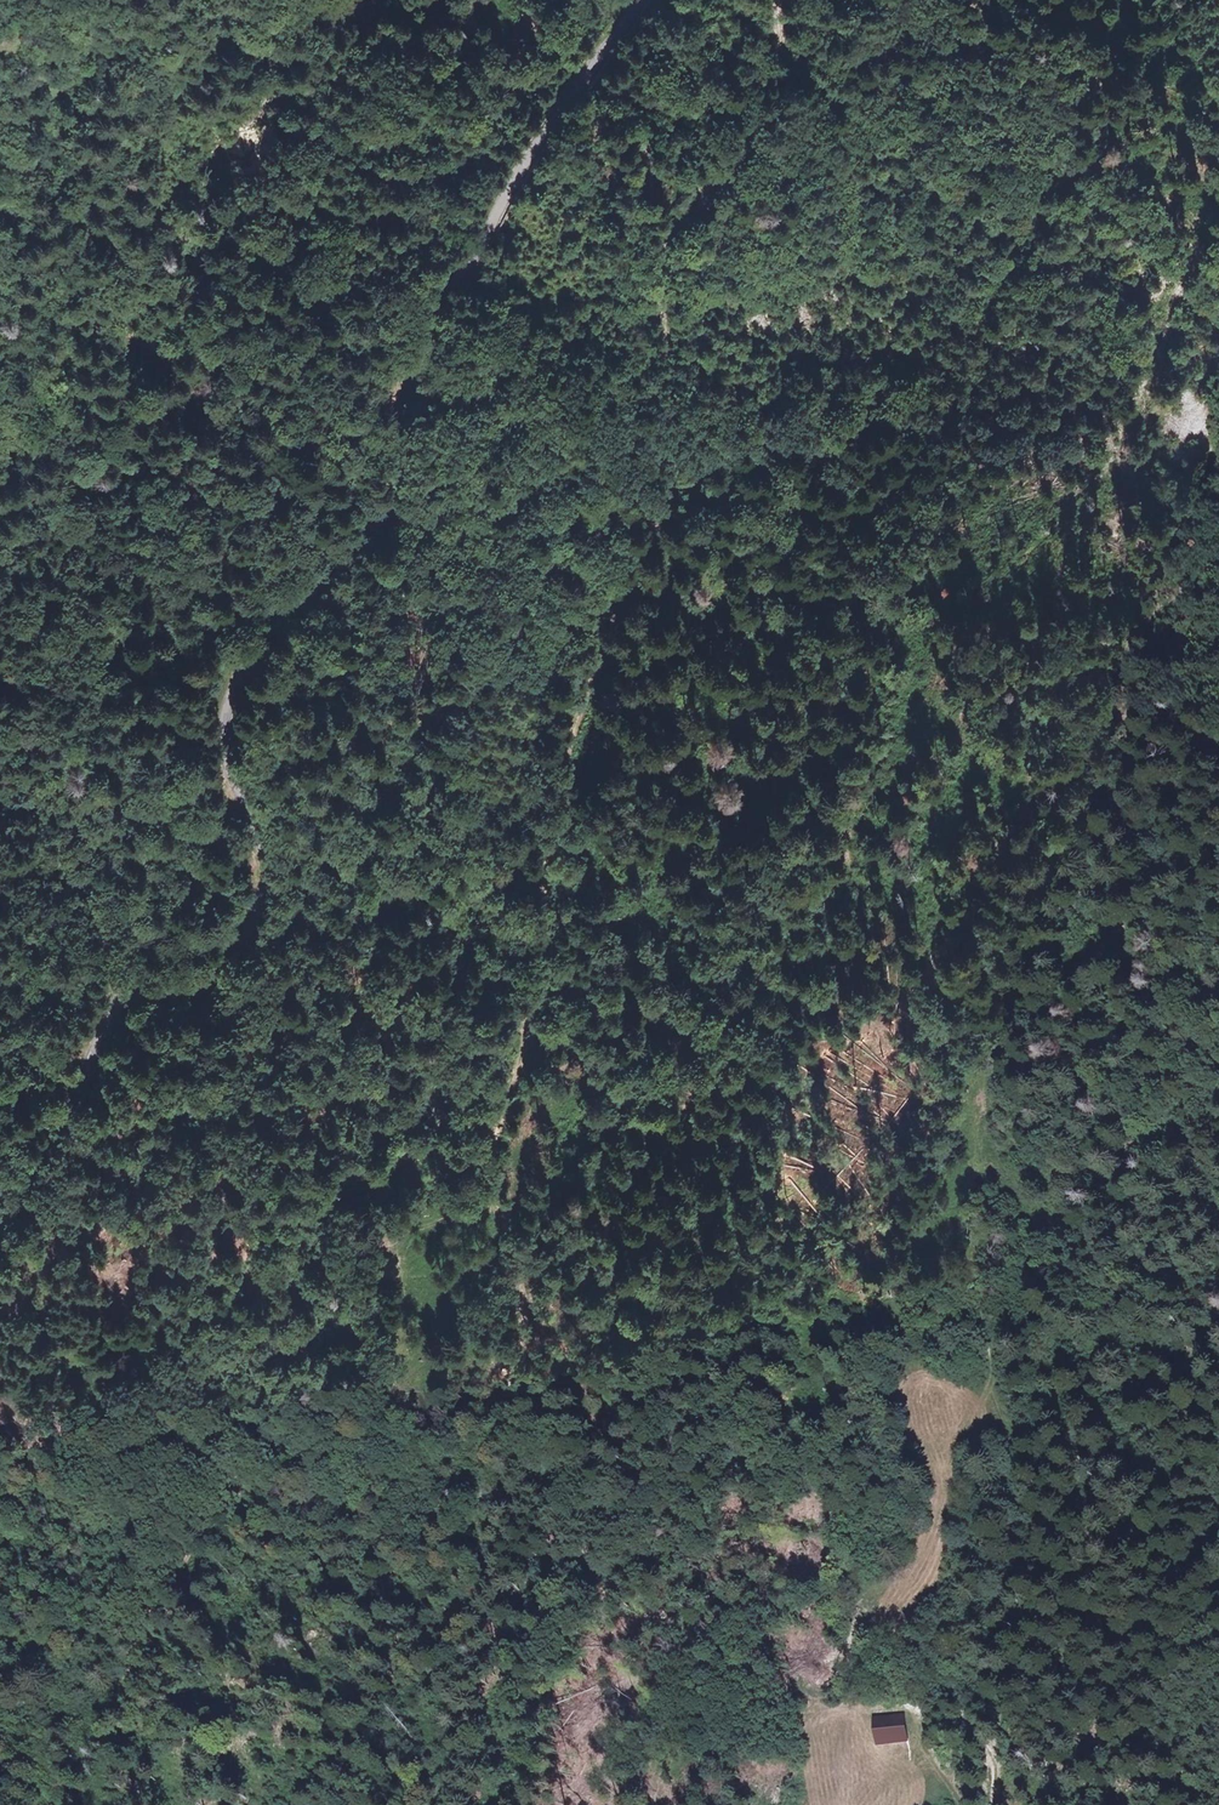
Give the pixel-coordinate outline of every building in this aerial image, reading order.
[(872,1720),(875,1732),(905,1727),(900,1716),(872,1720)] [(905,1727),(875,1732),(879,1744),(907,1741),(905,1727)]
